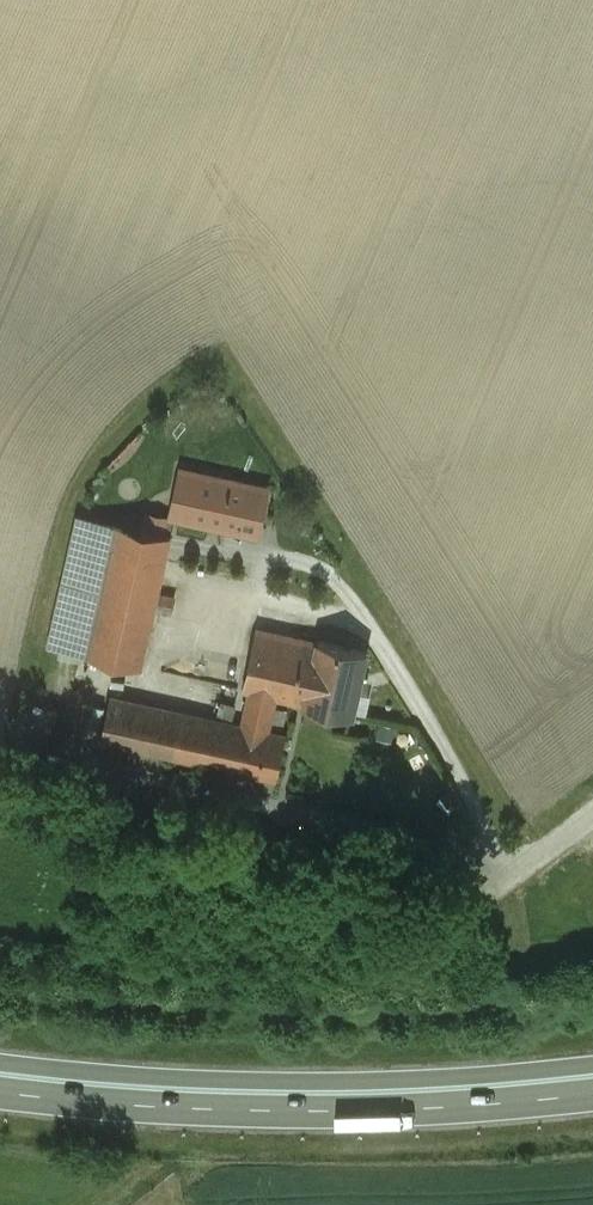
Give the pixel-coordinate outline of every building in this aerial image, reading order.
[(250,469),(187,455),(174,515),(256,533),(265,489),(246,485),(250,469)] [(170,534),(104,519),(74,652),(140,667),(170,534)] [(243,726),(111,696),(101,739),(277,778),(287,735),(268,731),(276,696),(305,703),(319,642),(257,629),(243,689),(251,691),(243,726)] [(319,642),(305,703),(305,704),(352,715),(366,651),(319,640),(319,642)]
